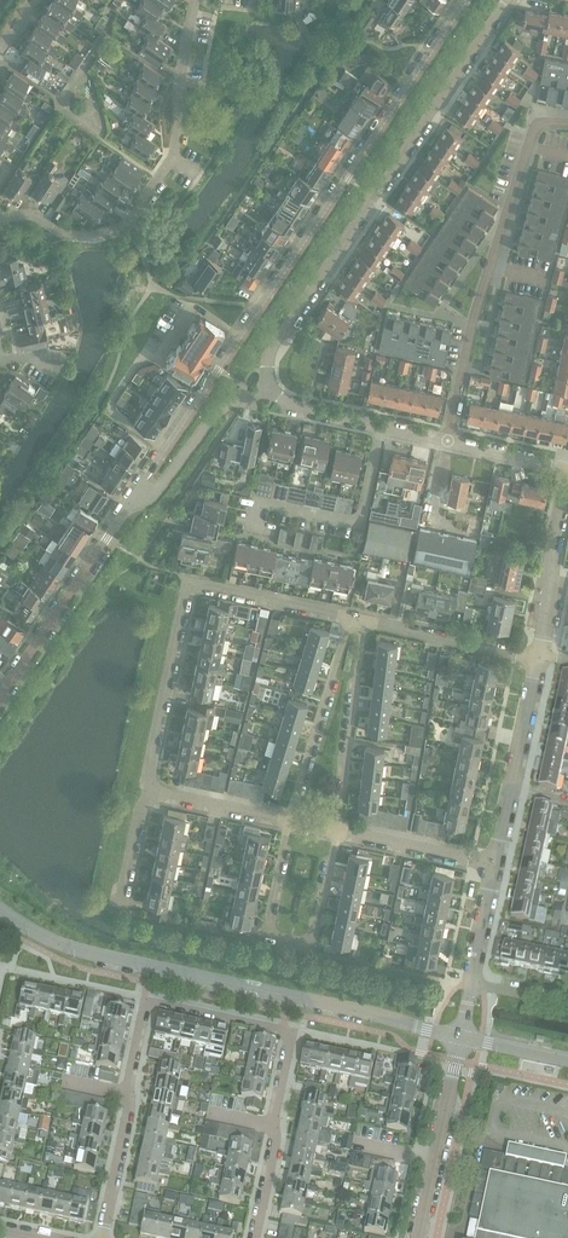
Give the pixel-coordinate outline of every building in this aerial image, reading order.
[(61,24),(71,31),(75,25),(68,19),(72,14),(72,13),(54,0),(53,0),(48,8),(45,5),(41,11),(44,14),(45,13),(61,23),(61,24)] [(72,14),(79,19),(84,12),(73,5),(77,0),(54,0),(72,13),(72,14)] [(139,7),(158,20),(166,8),(155,0),(144,0),(139,7)] [(166,8),(170,11),(174,5),(171,3),(173,0),(155,0),(166,8)] [(393,5),(405,13),(413,0),(389,0),(388,2),(393,5)] [(439,12),(447,0),(446,0),(420,0),(439,12)] [(113,2),(110,7),(115,11),(118,5),(113,2)] [(395,27),(405,13),(393,5),(387,14),(383,12),(377,22),(388,29),(391,24),(395,27)] [(137,25),(140,27),(159,40),(160,39),(168,26),(158,20),(139,7),(135,12),(143,17),(137,25)] [(309,14),(303,19),(306,23),(317,17),(317,12),(309,11),(309,14)] [(522,25),(546,30),(548,16),(525,11),(522,25)] [(548,16),(546,30),(559,32),(562,14),(549,11),(548,16)] [(37,25),(63,43),(67,37),(57,30),(61,24),(61,23),(45,13),(44,14),(40,20),(37,18),(33,24),(36,26),(37,25)] [(367,13),(356,30),(364,35),(365,33),(369,35),(372,29),(369,27),(374,17),(367,13)] [(559,32),(567,34),(567,15),(562,14),(559,32)] [(47,50),(46,51),(54,57),(58,50),(48,43),(52,37),(62,44),(63,43),(37,25),(36,26),(32,33),(28,31),(24,36),(27,38),(28,38),(47,50)] [(147,39),(138,53),(158,67),(168,52),(171,55),(175,49),(160,39),(159,40),(140,27),(137,32),(147,39)] [(19,51),(27,56),(46,68),(46,70),(48,71),(52,64),(42,57),(46,51),(47,50),(28,38),(27,38),(19,51)] [(505,41),(497,52),(513,64),(521,52),(505,41)] [(497,52),(490,64),(507,73),(513,64),(497,52)] [(106,55),(103,60),(108,63),(111,59),(106,55)] [(18,69),(48,88),(52,82),(42,75),(46,70),(46,68),(27,56),(18,69)] [(72,58),(69,64),(76,69),(79,63),(72,58)] [(538,98),(555,101),(563,62),(545,58),(541,80),(537,97),(538,98)] [(98,59),(94,65),(102,70),(106,65),(98,59)] [(142,70),(138,76),(154,88),(159,80),(162,83),(165,77),(138,59),(135,65),(142,70)] [(555,101),(567,104),(567,90),(566,89),(567,80),(567,63),(563,62),(555,101)] [(485,75),(482,80),(496,89),(507,73),(490,64),(483,73),(485,75)] [(525,70),(536,77),(539,73),(528,66),(525,70)] [(345,70),(338,80),(358,93),(359,93),(360,92),(376,103),(390,82),(373,71),(365,83),(345,70)] [(523,74),(533,82),(534,82),(536,77),(525,70),(523,74)] [(1,83),(7,87),(23,99),(28,102),(33,96),(25,90),(30,83),(14,72),(8,80),(5,78),(1,83)] [(64,72),(61,76),(67,81),(70,77),(64,72)] [(137,84),(132,91),(148,102),(153,95),(156,97),(160,91),(154,88),(138,76),(133,72),(129,79),(137,84)] [(327,73),(320,83),(327,88),(334,78),(327,73)] [(476,83),(469,94),(485,106),(496,89),(482,80),(478,85),(476,83)] [(53,85),(50,90),(59,96),(62,91),(53,85)] [(14,111),(22,117),(27,110),(19,104),(23,99),(7,87),(2,94),(0,92),(0,101),(14,111)] [(125,107),(128,109),(142,116),(147,109),(150,111),(154,106),(148,102),(132,91),(127,87),(122,93),(131,99),(125,107)] [(358,93),(351,103),(354,104),(363,110),(369,114),(376,104),(359,93),(358,93)] [(508,97),(518,104),(521,100),(510,93),(508,97)] [(462,105),(477,117),(485,106),(469,94),(462,105)] [(505,100),(516,108),(518,104),(508,97),(505,100)] [(6,124),(14,129),(18,123),(10,117),(14,111),(0,101),(0,120),(6,124)] [(45,101),(41,107),(49,113),(53,106),(45,101)] [(355,135),(362,124),(369,114),(363,110),(354,104),(351,103),(338,123),(355,135)] [(471,126),(477,117),(462,105),(455,115),(471,126)] [(38,114),(36,116),(45,121),(49,115),(41,109),(38,114)] [(130,129),(144,136),(149,129),(152,131),(156,125),(142,116),(128,109),(125,113),(133,119),(127,127),(130,129)] [(488,114),(484,119),(490,123),(492,119),(494,117),(488,114)] [(490,123),(501,130),(503,126),(492,119),(490,123)] [(7,140),(10,135),(2,130),(6,124),(0,120),(0,136),(7,140)] [(487,127),(498,134),(501,130),(490,123),(487,127)] [(440,137),(456,149),(463,139),(446,127),(440,137)] [(158,145),(144,136),(130,129),(127,133),(135,139),(130,146),(149,159),(158,145)] [(331,140),(331,141),(345,150),(352,139),(337,129),(330,139),(331,140)] [(30,130),(26,135),(32,139),(36,134),(30,130)] [(3,148),(10,153),(15,146),(7,140),(0,136),(0,152),(3,148)] [(440,137),(432,148),(449,159),(456,149),(440,137)] [(331,141),(317,161),(331,171),(345,150),(331,141)] [(427,161),(423,166),(438,176),(449,159),(432,148),(425,159),(427,161)] [(469,153),(467,156),(479,163),(481,160),(469,153)] [(100,170),(107,175),(108,174),(134,192),(137,187),(134,185),(144,171),(124,157),(115,171),(104,164),(100,170)] [(464,161),(475,168),(478,164),(467,157),(464,161)] [(25,159),(5,188),(2,192),(8,196),(10,193),(18,199),(20,196),(26,201),(30,195),(29,195),(42,177),(41,177),(36,174),(29,176),(24,173),(30,162),(25,159)] [(29,195),(30,195),(35,198),(37,195),(46,201),(47,199),(54,204),(61,193),(62,193),(68,183),(70,180),(65,176),(56,178),(51,175),(58,165),(52,160),(41,177),(42,177),(29,195)] [(321,187),(331,171),(317,161),(307,177),(321,187)] [(264,166),(261,172),(268,176),(271,171),(264,166)] [(418,169),(411,180),(427,191),(438,176),(423,166),(420,171),(418,169)] [(567,197),(567,178),(539,170),(539,171),(534,188),(567,197)] [(89,181),(99,188),(100,187),(119,200),(127,188),(134,193),(134,192),(108,174),(107,175),(103,182),(93,175),(89,181)] [(287,191),(289,192),(309,205),(320,189),(298,175),(287,191)] [(70,180),(68,183),(74,187),(77,182),(71,178),(70,180)] [(256,179),(253,183),(254,183),(260,187),(262,183),(256,179)] [(449,183),(460,190),(463,186),(452,179),(449,183)] [(411,180),(403,191),(420,202),(427,191),(411,180)] [(250,189),(256,193),(260,187),(254,183),(250,189)] [(457,194),(460,190),(449,183),(446,187),(457,194)] [(103,216),(106,211),(107,210),(81,193),(82,192),(74,187),(70,193),(80,200),(71,214),(78,219),(82,213),(95,222),(100,214),(103,216)] [(107,210),(106,211),(110,213),(119,200),(100,187),(99,188),(95,194),(85,187),(82,192),(81,193),(107,210)] [(468,187),(458,202),(488,222),(498,207),(468,187)] [(530,204),(565,213),(567,202),(567,197),(534,188),(530,204)] [(425,205),(420,202),(403,191),(396,201),(417,216),(425,205)] [(282,202),(302,215),(309,205),(289,192),(282,202)] [(54,204),(52,206),(59,210),(68,197),(62,193),(61,193),(54,204)] [(275,213),(295,226),(302,215),(282,202),(275,213)] [(458,202),(449,216),(479,235),(488,222),(458,202)] [(530,204),(526,220),(561,229),(565,213),(530,204)] [(431,209),(442,217),(445,213),(434,205),(431,209)] [(429,213),(440,221),(442,217),(431,209),(429,213)] [(269,222),(289,235),(295,226),(275,213),(269,222)] [(388,214),(381,224),(398,235),(405,225),(388,214)] [(449,216),(440,230),(470,249),(479,235),(449,216)] [(526,220),(522,236),(556,245),(561,229),(526,220)] [(289,235),(269,222),(268,221),(262,232),(282,245),(289,235)] [(381,224),(374,235),(390,246),(398,235),(381,224)] [(440,230),(431,243),(461,263),(470,249),(440,230)] [(251,249),(247,254),(247,255),(267,268),(274,258),(255,245),(237,233),(234,238),(251,249)] [(219,235),(213,243),(220,248),(225,240),(219,235)] [(255,245),(274,258),(281,248),(262,235),(255,245)] [(369,247),(365,252),(380,262),(390,247),(390,246),(374,235),(374,236),(373,236),(367,246),(369,247)] [(567,254),(567,236),(564,235),(562,242),(563,242),(560,254),(567,256),(567,254)] [(517,251),(528,254),(529,254),(531,246),(539,248),(537,256),(536,256),(552,261),(556,245),(522,236),(517,251)] [(409,243),(420,251),(423,247),(411,239),(409,243)] [(406,247),(417,255),(420,251),(409,243),(406,247)] [(431,243),(422,257),(452,277),(461,263),(431,243)] [(214,249),(209,257),(215,261),(221,253),(214,249)] [(243,266),(261,278),(267,268),(247,255),(247,254),(243,251),(240,257),(241,258),(238,263),(243,266)] [(360,256),(353,267),(369,278),(380,262),(365,252),(362,257),(360,256)] [(199,291),(201,288),(206,291),(214,280),(217,282),(224,272),(221,270),(222,268),(205,257),(197,269),(200,271),(193,281),(186,276),(180,286),(188,291),(199,291)] [(422,257),(413,271),(443,290),(452,277),(422,257)] [(27,279),(24,265),(19,267),(17,258),(0,262),(0,285),(27,279)] [(254,288),(261,278),(243,266),(236,276),(254,288)] [(391,270),(402,277),(405,273),(394,266),(391,270)] [(352,268),(346,278),(362,288),(368,279),(369,278),(353,267),(352,267),(352,268)] [(555,269),(553,276),(563,278),(565,272),(555,269)] [(399,281),(402,277),(391,270),(388,274),(399,281)] [(413,271),(404,284),(417,293),(418,293),(422,286),(429,290),(424,297),(424,298),(434,304),(443,290),(413,271)] [(553,276),(552,282),(561,284),(563,278),(553,276)] [(345,278),(339,288),(342,290),(350,295),(355,299),(362,288),(346,278),(345,278)] [(17,299),(19,306),(46,300),(47,300),(43,283),(19,288),(21,298),(17,299)] [(339,295),(347,301),(350,296),(350,295),(342,290),(342,291),(339,295)] [(373,296),(384,303),(387,299),(376,292),(373,296)] [(503,311),(538,318),(542,300),(507,293),(503,311)] [(350,296),(347,301),(354,306),(358,301),(355,299),(350,295),(350,296)] [(548,295),(547,302),(556,304),(558,298),(548,295)] [(371,300),(382,307),(384,303),(373,296),(371,300)] [(25,312),(27,322),(43,318),(51,317),(47,300),(46,300),(19,306),(20,313),(25,312)] [(316,321),(328,329),(338,313),(332,309),(335,306),(330,302),(316,321)] [(547,302),(545,309),(554,312),(556,304),(547,302)] [(503,311),(499,327),(535,334),(538,318),(503,311)] [(338,313),(328,329),(339,337),(340,335),(345,338),(354,324),(338,313)] [(379,351),(397,355),(404,319),(387,316),(386,315),(379,351)] [(180,342),(166,362),(192,380),(205,361),(207,362),(214,352),(212,351),(225,331),(206,319),(205,320),(200,316),(182,344),(180,342)] [(43,318),(27,322),(30,332),(20,334),(23,349),(48,343),(43,318)] [(404,319),(397,355),(413,358),(420,323),(404,319)] [(420,323),(413,358),(429,361),(436,326),(420,323)] [(429,361),(445,365),(452,329),(436,326),(429,361)] [(499,327),(496,343),(531,350),(535,334),(499,327)] [(538,335),(537,342),(547,345),(548,338),(538,335)] [(537,342),(535,350),(545,352),(547,345),(537,342)] [(496,343),(493,359),(528,366),(531,350),(496,343)] [(364,367),(371,369),(372,369),(374,359),(373,359),(376,347),(369,346),(367,358),(366,358),(364,367)] [(337,347),(334,362),(352,365),(355,351),(337,347)] [(560,362),(567,364),(567,350),(562,348),(560,362)] [(377,355),(375,362),(385,364),(386,358),(386,357),(377,355)] [(489,375),(501,377),(502,369),(510,370),(509,378),(509,379),(525,382),(528,366),(493,359),(489,375)] [(399,364),(399,366),(409,368),(410,363),(410,362),(400,360),(400,361),(399,364)] [(334,362),(331,375),(349,379),(352,365),(334,362)] [(556,377),(567,379),(567,364),(560,362),(556,377)] [(151,365),(145,366),(150,370),(154,372),(156,372),(160,367),(155,363),(151,365)] [(532,363),(531,370),(541,372),(542,365),(532,363)] [(140,368),(137,372),(144,377),(145,378),(150,370),(145,366),(142,367),(140,368)] [(399,366),(398,372),(408,374),(409,368),(399,366)] [(364,370),(362,380),(369,381),(371,372),(371,371),(364,370)] [(531,370),(529,377),(539,379),(541,372),(531,370)] [(165,371),(157,383),(177,397),(186,385),(165,371)] [(133,378),(132,379),(140,384),(145,378),(144,377),(137,372),(133,378)] [(347,391),(349,379),(331,375),(329,387),(347,391)] [(24,407),(35,390),(35,389),(30,385),(29,386),(16,377),(5,392),(0,389),(0,390),(5,393),(18,402),(17,402),(24,407)] [(553,390),(567,394),(567,379),(556,377),(553,390)] [(386,383),(382,402),(397,405),(401,387),(391,385),(393,380),(387,379),(386,383)] [(371,380),(367,399),(382,402),(386,383),(371,380)] [(154,381),(146,392),(170,409),(177,397),(157,383),(154,381)] [(361,383),(359,394),(366,395),(368,385),(361,383)] [(36,393),(42,398),(47,392),(41,387),(36,393)] [(401,387),(397,405),(411,408),(414,390),(401,387)] [(125,389),(121,396),(128,400),(132,394),(125,389)] [(9,415),(17,403),(23,408),(24,407),(17,402),(18,402),(5,393),(0,390),(0,409),(2,411),(9,415)] [(414,390),(411,408),(424,411),(429,393),(414,390)] [(146,392),(139,404),(141,405),(161,420),(170,409),(146,392)] [(429,393),(424,411),(438,414),(442,395),(429,393)] [(563,404),(567,405),(567,397),(556,394),(555,399),(563,401),(562,404),(563,404)] [(121,396),(117,403),(123,407),(128,400),(121,396)] [(555,399),(553,408),(558,409),(558,406),(562,407),(563,404),(562,404),(563,401),(555,399)] [(467,420),(480,423),(484,404),(471,402),(467,420)] [(484,404),(480,423),(494,426),(498,407),(484,404)] [(141,405),(132,419),(153,433),(161,420),(141,405)] [(498,407),(494,426),(508,429),(512,410),(498,407)] [(512,410),(508,429),(522,432),(525,413),(512,410)] [(551,438),(566,441),(566,440),(567,440),(567,422),(563,421),(565,414),(556,412),(555,419),(551,438)] [(525,413),(522,432),(536,435),(540,416),(525,413)] [(540,416),(536,435),(551,438),(555,419),(540,416)] [(230,463),(231,459),(253,464),(255,456),(261,426),(249,424),(245,446),(234,444),(222,442),(220,451),(219,460),(230,463)] [(118,425),(114,431),(121,435),(124,429),(118,425)] [(266,458),(278,461),(285,431),(272,429),(266,458)] [(285,431),(278,461),(291,464),(297,434),(285,431)] [(126,440),(123,446),(140,458),(148,447),(128,434),(124,439),(126,440)] [(9,436),(5,441),(10,445),(14,440),(9,436)] [(99,436),(95,442),(102,447),(106,441),(99,436)] [(299,465),(311,468),(318,439),(305,436),(299,462),(300,462),(299,465)] [(318,439),(311,468),(323,470),(324,467),(330,441),(318,439)] [(116,458),(133,469),(140,458),(123,446),(115,457),(116,458)] [(330,479),(342,482),(349,453),(336,450),(330,479)] [(349,453),(342,482),(354,484),(355,481),(361,455),(349,453)] [(387,483),(395,485),(403,486),(405,478),(409,459),(393,455),(387,483)] [(111,466),(128,477),(133,469),(116,458),(115,457),(115,458),(116,458),(111,466)] [(409,459),(405,478),(403,486),(420,490),(426,462),(409,459)] [(67,462),(61,472),(69,478),(76,468),(67,462)] [(79,462),(76,467),(81,471),(85,466),(79,462)] [(106,474),(122,485),(128,477),(111,466),(106,474)] [(204,472),(201,484),(214,486),(216,475),(204,472)] [(117,493),(122,485),(106,474),(100,482),(117,493)] [(444,499),(442,508),(462,512),(464,504),(469,479),(469,478),(469,477),(452,474),(449,490),(446,489),(445,491),(444,499)] [(496,476),(492,497),(499,498),(497,511),(502,512),(504,501),(509,479),(496,476)] [(266,481),(263,495),(271,497),(274,482),(273,482),(266,481)] [(274,482),(271,497),(279,498),(282,484),(281,484),(275,483),(276,482),(274,482)] [(518,500),(535,503),(534,508),(543,510),(544,505),(547,488),(522,483),(522,485),(513,483),(512,491),(520,493),(518,500)] [(97,511),(107,496),(89,484),(79,500),(97,511)] [(298,488),(295,502),(296,502),(303,503),(304,503),(307,489),(306,489),(306,488),(306,489),(299,488),(298,488)] [(307,489),(304,503),(311,505),(312,505),(315,491),(314,491),(308,489),(307,489)] [(207,560),(210,546),(210,544),(231,549),(232,542),(212,537),(216,517),(223,519),(229,492),(222,491),(219,502),(203,499),(202,503),(196,502),(194,512),(187,510),(185,521),(192,522),(191,527),(190,533),(182,531),(182,532),(172,529),(170,536),(181,539),(177,554),(182,555),(180,562),(201,566),(203,559),(207,560)] [(331,494),(328,509),(329,509),(336,510),(340,496),(339,496),(338,495),(338,496),(332,495),(331,494)] [(340,496),(336,510),(344,512),(347,498),(340,497),(341,496),(340,496)] [(40,507),(47,512),(51,505),(44,501),(40,507)] [(504,501),(502,512),(510,513),(512,503),(504,501)] [(401,516),(399,525),(416,528),(418,521),(420,509),(407,506),(405,512),(402,511),(401,516)] [(81,509),(72,522),(90,533),(98,521),(81,509)] [(386,513),(384,521),(399,525),(401,516),(398,515),(395,514),(393,514),(386,512),(386,513)] [(31,521),(41,527),(46,519),(36,513),(31,521)] [(481,521),(471,519),(469,530),(478,532),(481,521)] [(364,551),(410,561),(417,531),(412,530),(370,521),(364,551)] [(65,532),(83,543),(90,533),(72,522),(65,532)] [(27,523),(21,532),(30,538),(36,529),(27,523)] [(420,529),(413,563),(470,575),(477,541),(420,529)] [(19,531),(13,541),(24,548),(30,538),(21,532),(19,531)] [(59,542),(76,554),(83,543),(65,532),(59,542)] [(495,542),(482,540),(481,547),(493,550),(495,542)] [(51,553),(69,565),(76,554),(59,542),(51,553)] [(237,543),(233,565),(246,568),(251,546),(237,543)] [(20,550),(14,546),(8,555),(13,559),(20,550)] [(251,546),(246,568),(259,571),(263,548),(251,546)] [(263,548),(259,571),(271,573),(275,553),(276,553),(277,551),(263,548)] [(44,564),(61,576),(69,565),(51,553),(44,564)] [(275,553),(271,573),(271,575),(284,578),(288,556),(276,553),(275,553)] [(288,556),(284,578),(297,581),(301,559),(288,556)] [(503,556),(497,582),(518,587),(524,560),(503,556)] [(301,559),(297,581),(310,584),(310,581),(314,562),(313,561),(301,559)] [(310,581),(323,584),(328,562),(314,559),(313,561),(314,562),(310,581)] [(328,562),(323,584),(336,587),(340,565),(328,562)] [(37,575),(54,587),(61,576),(44,564),(37,575)] [(340,565),(336,587),(349,590),(353,567),(340,565)] [(8,576),(0,570),(0,582),(3,584),(8,576)] [(365,585),(362,598),(375,601),(376,599),(391,602),(393,591),(395,592),(397,579),(386,577),(379,575),(380,573),(368,570),(366,578),(368,578),(366,586),(365,585)] [(30,586),(47,598),(54,587),(37,575),(30,586)] [(472,575),(471,582),(486,585),(487,578),(472,575)] [(415,609),(431,612),(436,592),(424,589),(425,584),(406,580),(402,598),(417,601),(415,609)] [(484,593),(486,585),(471,582),(469,590),(484,593)] [(22,597),(40,609),(47,598),(30,586),(22,597)] [(436,592),(431,612),(448,616),(450,606),(455,607),(455,608),(464,611),(465,611),(466,606),(469,593),(459,591),(458,597),(452,596),(452,595),(436,592)] [(493,596),(490,611),(512,616),(513,610),(515,611),(517,601),(493,596)] [(32,621),(40,609),(22,597),(14,609),(32,621)] [(210,605),(206,620),(227,624),(230,612),(234,613),(234,615),(249,618),(251,606),(219,599),(217,607),(210,605)] [(473,607),(466,606),(465,611),(464,611),(462,622),(470,623),(473,607)] [(508,632),(512,616),(490,611),(487,627),(508,632)] [(255,631),(259,632),(264,633),(268,618),(259,615),(255,631)] [(272,618),(268,633),(276,635),(280,620),(272,618)] [(0,630),(18,642),(25,631),(8,619),(0,630)] [(206,620),(203,634),(224,639),(227,624),(206,620)] [(311,627),(307,641),(325,647),(330,632),(311,627)] [(10,653),(18,642),(0,630),(0,646),(10,653)] [(203,634),(200,649),(221,654),(224,639),(203,634)] [(307,641),(302,656),(321,661),(325,647),(307,641)] [(378,642),(376,657),(395,659),(397,644),(378,642)] [(255,645),(252,660),(257,661),(260,647),(255,645)] [(197,664),(218,668),(226,670),(227,664),(219,662),(221,654),(200,649),(197,664)] [(428,651),(427,663),(435,664),(437,653),(428,651)] [(440,654),(438,669),(446,670),(449,655),(440,654)] [(302,656),(297,672),(316,677),(321,661),(302,656)] [(376,657),(375,672),(394,674),(395,659),(376,657)] [(252,660),(248,674),(253,675),(257,661),(252,660)] [(478,661),(475,677),(495,681),(499,666),(478,661)] [(428,678),(433,678),(435,664),(427,663),(426,667),(430,667),(428,678)] [(197,664),(194,678),(215,683),(218,668),(197,664)] [(312,690),(316,677),(297,672),(293,684),(297,685),(304,688),(312,690)] [(375,672),(373,687),(392,689),(394,674),(375,672)] [(253,676),(248,675),(248,676),(241,674),(240,680),(246,682),(245,685),(250,686),(253,676)] [(475,677),(472,691),(492,696),(495,681),(475,677)] [(199,695),(198,702),(214,706),(216,698),(212,697),(215,683),(194,678),(191,694),(199,695)] [(252,692),(251,696),(249,703),(254,705),(257,694),(260,682),(256,681),(253,693),(252,692)] [(297,685),(295,692),(299,694),(302,695),(304,688),(297,685)] [(373,687),(371,702),(390,704),(392,689),(373,687)] [(558,702),(567,705),(567,690),(561,688),(558,702)] [(472,691),(469,705),(489,710),(492,696),(472,691)] [(289,699),(285,713),(303,719),(307,705),(289,699)] [(184,724),(206,728),(211,729),(215,714),(213,714),(214,706),(198,702),(196,710),(188,708),(184,724)] [(371,702),(369,718),(388,720),(390,704),(371,702)] [(555,717),(567,720),(567,705),(558,702),(555,717)] [(461,719),(460,727),(476,730),(478,723),(486,725),(489,710),(469,705),(469,706),(460,705),(459,710),(467,712),(465,720),(461,719)] [(224,720),(226,720),(241,723),(243,711),(226,708),(224,720)] [(285,713),(280,728),(299,733),(303,719),(285,713)] [(552,731),(567,734),(567,720),(555,717),(552,731)] [(387,734),(388,720),(369,718),(368,732),(387,734)] [(184,724),(182,737),(203,742),(206,728),(184,724)] [(461,742),(459,750),(480,754),(483,739),(475,738),(476,730),(460,727),(456,726),(453,740),(461,742)] [(280,728),(276,742),(294,747),(299,733),(280,728)] [(549,745),(567,748),(567,743),(567,734),(552,731),(549,745)] [(182,737),(178,752),(199,757),(203,742),(182,737)] [(276,742),(271,757),(290,762),(294,747),(276,742)] [(405,751),(415,753),(413,764),(418,765),(421,747),(406,744),(405,751)] [(564,763),(567,764),(567,757),(565,756),(567,748),(549,745),(546,759),(564,763)] [(366,747),(364,762),(383,764),(384,750),(366,747)] [(459,750),(457,764),(477,768),(480,754),(459,750)] [(237,751),(235,758),(234,762),(239,763),(240,761),(245,762),(247,753),(237,751)] [(182,769),(179,783),(188,785),(191,770),(196,771),(199,757),(178,752),(175,767),(182,769)] [(271,757),(267,770),(285,776),(290,762),(271,757)] [(546,759),(543,774),(561,778),(564,763),(546,759)] [(364,762),(362,777),(375,779),(381,780),(383,764),(364,762)] [(457,764),(453,779),(474,783),(477,768),(457,764)] [(191,770),(188,785),(195,786),(198,772),(196,771),(191,770)] [(267,770),(263,786),(266,787),(281,791),(285,776),(267,770)] [(198,772),(195,786),(202,788),(205,773),(198,772)] [(219,776),(217,791),(224,792),(228,773),(220,772),(219,776)] [(205,773),(202,788),(209,789),(212,775),(205,773)] [(558,792),(561,778),(543,774),(540,788),(558,792)] [(212,775),(209,789),(217,791),(219,776),(212,775)] [(362,777),(360,792),(373,794),(379,795),(381,780),(375,779),(362,777)] [(230,779),(227,793),(234,795),(237,780),(230,779)] [(453,779),(450,793),(471,798),(474,783),(453,779)] [(237,780),(234,795),(241,796),(244,782),(237,780)] [(241,796),(249,798),(251,783),(244,782),(241,796)] [(404,782),(401,799),(412,801),(415,783),(404,782)] [(251,783),(249,798),(256,799),(259,785),(251,783)] [(259,785),(256,799),(263,801),(266,787),(263,786),(259,785)] [(358,808),(374,809),(377,810),(379,795),(373,794),(360,792),(358,808)] [(450,793),(447,808),(467,813),(471,798),(450,793)] [(401,799),(399,814),(409,817),(411,810),(412,801),(401,799)] [(533,819),(551,823),(559,825),(561,815),(553,813),(554,808),(537,805),(533,819)] [(447,808),(444,824),(449,825),(464,828),(467,813),(447,808)] [(374,809),(371,823),(407,831),(409,817),(399,814),(377,810),(374,809)] [(410,831),(417,833),(420,819),(421,814),(414,813),(410,831)] [(165,815),(162,830),(182,835),(185,820),(165,815)] [(420,819),(417,833),(424,834),(427,820),(420,819)] [(533,819),(530,833),(548,837),(551,823),(533,819)] [(427,820),(424,834),(431,836),(434,822),(427,820)] [(434,822),(431,836),(438,837),(441,823),(434,822)] [(441,823),(438,837),(446,839),(449,825),(444,824),(441,823)] [(207,840),(212,841),(215,826),(207,824),(204,839),(207,840)] [(249,834),(246,848),(266,852),(269,838),(258,835),(260,828),(245,825),(243,833),(249,834)] [(219,827),(216,842),(224,844),(227,829),(219,827)] [(162,830),(159,845),(179,849),(182,835),(162,830)] [(530,833),(527,847),(545,851),(548,837),(530,833)] [(159,845),(156,860),(176,864),(179,849),(159,845)] [(527,847),(524,861),(542,865),(545,851),(527,847)] [(246,848),(243,862),(263,867),(266,852),(246,848)] [(204,855),(201,869),(206,870),(209,856),(204,855)] [(350,855),(347,869),(365,873),(368,859),(350,855)] [(156,860),(152,875),(173,879),(176,864),(156,860)] [(521,876),(539,880),(545,881),(548,866),(542,865),(524,861),(521,876)] [(243,862),(239,877),(260,882),(263,867),(243,862)] [(390,890),(395,891),(400,865),(392,863),(388,879),(392,880),(390,890)] [(404,866),(400,881),(409,883),(412,868),(404,866)] [(201,869),(198,884),(203,885),(206,870),(201,869)] [(347,869),(344,884),(362,888),(365,873),(347,869)] [(561,884),(567,885),(567,871),(561,869),(558,883),(561,884)] [(433,872),(430,887),(451,891),(454,877),(433,872)] [(152,875),(149,889),(170,893),(173,879),(152,875)] [(521,876),(518,890),(536,894),(539,880),(521,876)] [(239,877),(236,892),(257,897),(260,882),(239,877)] [(344,884),(340,899),(359,902),(362,888),(344,884)] [(567,893),(567,888),(567,885),(561,884),(560,892),(567,893)] [(430,887),(427,901),(448,906),(451,891),(430,887)] [(166,909),(170,893),(149,889),(146,904),(154,906),(153,915),(169,918),(171,910),(166,909)] [(518,890),(515,904),(539,909),(540,903),(534,901),(536,894),(518,890)] [(236,892),(233,907),(254,911),(257,897),(236,892)] [(340,899),(337,914),(356,918),(359,902),(340,899)] [(427,901),(424,916),(445,921),(448,906),(427,901)] [(512,919),(535,924),(534,926),(541,927),(541,925),(535,923),(539,909),(515,904),(512,919)] [(557,905),(555,913),(562,914),(564,907),(557,905)] [(250,926),(254,911),(233,907),(230,921),(226,920),(224,929),(240,933),(242,924),(250,926)] [(554,919),(561,921),(562,914),(555,913),(554,919)] [(337,914),(334,930),(353,934),(356,918),(337,914)] [(422,922),(421,931),(441,936),(445,921),(424,916),(416,915),(415,921),(422,922)] [(509,932),(523,935),(525,927),(510,925),(509,932)] [(525,927),(523,935),(530,936),(532,929),(525,927)] [(337,945),(336,953),(352,956),(354,948),(350,947),(353,934),(334,930),(331,943),(337,945)] [(421,931),(418,945),(438,950),(441,936),(421,931)] [(545,939),(552,941),(553,933),(546,932),(545,939)] [(553,933),(552,941),(559,942),(561,935),(553,933)] [(502,963),(517,966),(521,947),(499,942),(497,954),(504,956),(502,963)] [(435,966),(438,950),(418,945),(417,946),(409,944),(408,951),(411,951),(409,959),(410,960),(408,969),(425,972),(427,964),(435,966)] [(521,947),(517,966),(531,970),(535,950),(521,947)] [(535,950),(531,970),(545,972),(549,953),(535,950)] [(549,953),(545,972),(560,976),(564,956),(549,953)] [(560,976),(567,977),(567,957),(564,956),(560,976)] [(22,1009),(31,1011),(34,1011),(39,990),(24,987),(20,1007),(17,1006),(14,1018),(19,1019),(22,1009)] [(34,1011),(31,1011),(29,1021),(34,1022),(36,1012),(46,1014),(49,1014),(54,993),(39,990),(34,1011)] [(49,1014),(46,1014),(44,1024),(49,1025),(51,1015),(61,1017),(64,1017),(68,996),(54,993),(49,1014)] [(86,1011),(85,1015),(96,1018),(97,1013),(92,1012),(92,1009),(93,1009),(96,995),(90,993),(87,1011),(86,1011)] [(64,1017),(61,1017),(58,1027),(63,1028),(66,1018),(79,1021),(83,999),(68,996),(64,1017)] [(106,998),(102,1019),(106,1020),(105,1023),(126,1027),(129,1012),(122,1010),(124,1002),(106,998)] [(105,1025),(102,1034),(102,1037),(123,1042),(126,1027),(105,1023),(106,1020),(102,1019),(96,1018),(85,1015),(85,1017),(95,1019),(94,1022),(105,1025)] [(155,1037),(176,1042),(179,1042),(184,1021),(159,1016),(155,1037)] [(179,1042),(176,1042),(174,1052),(179,1053),(181,1043),(191,1045),(194,1045),(198,1024),(184,1021),(179,1042)] [(23,1024),(22,1031),(29,1032),(30,1026),(23,1024)] [(194,1045),(191,1045),(189,1055),(194,1056),(196,1046),(206,1048),(209,1048),(213,1027),(198,1024),(194,1045)] [(209,1048),(206,1048),(203,1058),(209,1059),(211,1049),(224,1052),(228,1030),(213,1027),(209,1048)] [(97,1038),(95,1048),(100,1049),(99,1052),(120,1056),(123,1042),(102,1037),(102,1034),(92,1032),(91,1037),(97,1038)] [(16,1034),(12,1049),(34,1054),(33,1057),(43,1059),(44,1054),(34,1052),(37,1039),(16,1034)] [(245,1034),(242,1049),(251,1051),(250,1054),(271,1058),(274,1043),(254,1038),(254,1036),(249,1035),(245,1034)] [(61,1045),(58,1058),(66,1059),(69,1047),(61,1045)] [(98,1058),(96,1067),(102,1068),(99,1081),(112,1084),(115,1071),(117,1071),(120,1056),(99,1052),(100,1049),(95,1048),(89,1047),(88,1052),(94,1053),(94,1057),(98,1058)] [(305,1047),(301,1067),(322,1072),(325,1072),(329,1052),(305,1047)] [(250,1056),(248,1065),(247,1068),(268,1073),(271,1058),(250,1054),(251,1051),(242,1049),(240,1048),(239,1053),(250,1056)] [(12,1049),(9,1064),(30,1069),(30,1072),(40,1074),(41,1069),(36,1067),(37,1064),(32,1063),(33,1057),(34,1054),(12,1049)] [(322,1072),(320,1082),(323,1083),(324,1083),(327,1073),(337,1075),(340,1075),(344,1055),(329,1052),(325,1072),(322,1072)] [(161,1053),(160,1061),(174,1064),(176,1056),(161,1053)] [(340,1075),(337,1075),(335,1085),(339,1086),(342,1076),(352,1078),(354,1078),(359,1058),(344,1055),(340,1075)] [(59,1058),(56,1069),(65,1071),(67,1062),(68,1060),(59,1058)] [(195,1066),(194,1070),(203,1072),(204,1064),(205,1059),(197,1058),(195,1066)] [(354,1078),(352,1078),(349,1089),(354,1090),(355,1084),(368,1087),(374,1061),(359,1058),(354,1078)] [(398,1072),(396,1081),(396,1082),(396,1084),(417,1089),(420,1074),(412,1072),(414,1064),(396,1060),(394,1071),(398,1072)] [(244,1080),(244,1083),(265,1087),(268,1073),(247,1068),(248,1065),(238,1063),(237,1068),(246,1070),(244,1080)] [(9,1064),(6,1079),(27,1083),(27,1086),(37,1088),(38,1083),(31,1082),(32,1078),(29,1078),(30,1072),(30,1069),(9,1064)] [(161,1065),(157,1080),(179,1085),(178,1088),(181,1089),(188,1090),(189,1085),(179,1083),(182,1070),(161,1065)] [(205,1068),(204,1074),(218,1076),(220,1070),(205,1068)] [(244,1085),(241,1098),(248,1099),(246,1110),(259,1113),(261,1102),(262,1102),(265,1087),(244,1083),(244,1080),(234,1078),(233,1082),(244,1085)] [(6,1079),(3,1093),(24,1098),(24,1101),(29,1102),(34,1103),(35,1098),(25,1096),(27,1086),(27,1083),(6,1079)] [(395,1086),(393,1096),(393,1099),(413,1104),(417,1089),(396,1084),(396,1082),(396,1081),(386,1079),(385,1084),(395,1086)] [(157,1080),(154,1095),(175,1099),(175,1102),(178,1103),(185,1105),(186,1099),(179,1098),(181,1089),(178,1088),(179,1085),(157,1080)] [(307,1084),(305,1092),(320,1096),(322,1087),(315,1086),(307,1084)] [(504,1087),(497,1085),(496,1092),(502,1094),(504,1087)] [(57,1105),(65,1106),(67,1093),(60,1092),(57,1105)] [(0,1108),(21,1113),(20,1116),(31,1118),(32,1113),(27,1112),(29,1102),(24,1101),(24,1098),(3,1093),(0,1108)] [(67,1093),(65,1106),(72,1108),(75,1095),(67,1093)] [(388,1100),(386,1110),(390,1111),(390,1114),(410,1118),(413,1104),(393,1099),(393,1096),(383,1094),(381,1099),(388,1100)] [(75,1095),(72,1108),(79,1109),(82,1096),(75,1095)] [(154,1095),(151,1110),(172,1114),(172,1117),(182,1119),(183,1114),(176,1113),(178,1103),(175,1102),(175,1099),(154,1095)] [(82,1096),(79,1109),(86,1111),(88,1111),(91,1098),(82,1096)] [(306,1096),(303,1111),(324,1116),(324,1119),(329,1120),(334,1121),(335,1112),(325,1110),(327,1101),(306,1096)] [(91,1098),(88,1111),(95,1113),(98,1100),(91,1098)] [(98,1100),(95,1113),(103,1114),(105,1101),(98,1100)] [(202,1105),(200,1113),(207,1114),(209,1106),(202,1105)] [(347,1116),(347,1119),(357,1121),(360,1108),(349,1106),(347,1116)] [(18,1127),(17,1130),(21,1131),(28,1133),(29,1127),(18,1125),(20,1116),(21,1113),(0,1108),(0,1123),(18,1127)] [(407,1134),(410,1118),(390,1114),(390,1111),(386,1110),(379,1109),(378,1113),(389,1116),(386,1129),(407,1134)] [(151,1110),(148,1124),(169,1129),(169,1132),(179,1134),(180,1129),(170,1127),(172,1117),(172,1114),(151,1110)] [(83,1123),(83,1126),(104,1130),(107,1115),(103,1114),(95,1113),(88,1111),(86,1111),(83,1123)] [(303,1111),(299,1126),(321,1131),(320,1134),(330,1136),(331,1131),(327,1130),(329,1120),(324,1119),(324,1116),(303,1111)] [(41,1117),(38,1131),(41,1131),(47,1133),(50,1119),(41,1117)] [(80,1137),(80,1140),(101,1145),(104,1130),(83,1126),(83,1123),(73,1121),(72,1126),(82,1128),(80,1137)] [(15,1142),(14,1145),(25,1147),(26,1142),(19,1141),(21,1131),(17,1130),(18,1127),(0,1123),(0,1139),(15,1142)] [(205,1123),(202,1136),(210,1137),(212,1124),(205,1123)] [(148,1124),(145,1139),(166,1143),(165,1146),(176,1149),(177,1144),(167,1141),(169,1132),(169,1129),(148,1124)] [(212,1124),(210,1137),(217,1139),(217,1136),(219,1126),(212,1124)] [(217,1136),(217,1139),(224,1140),(225,1136),(226,1127),(219,1126),(217,1136)] [(299,1126),(296,1141),(318,1145),(317,1148),(328,1150),(329,1145),(318,1143),(320,1134),(321,1131),(299,1126)] [(225,1136),(224,1140),(231,1142),(233,1142),(236,1129),(226,1127),(225,1136)] [(236,1129),(233,1142),(240,1144),(243,1131),(236,1129)] [(243,1131),(240,1144),(248,1145),(250,1132),(243,1131)] [(74,1141),(72,1151),(77,1152),(77,1155),(98,1160),(101,1145),(80,1140),(80,1137),(70,1135),(69,1140),(74,1141)] [(10,1164),(14,1145),(15,1142),(0,1139),(0,1162),(10,1164)] [(145,1139),(142,1153),(163,1158),(162,1161),(173,1163),(174,1158),(163,1156),(165,1146),(166,1143),(145,1139)] [(296,1141),(293,1155),(315,1160),(314,1163),(324,1165),(325,1160),(320,1159),(316,1154),(317,1148),(318,1145),(296,1141)] [(231,1142),(229,1153),(228,1157),(249,1161),(252,1146),(248,1145),(240,1144),(233,1142),(231,1142)] [(466,1237),(567,1237),(567,1171),(564,1170),(565,1164),(566,1159),(508,1146),(507,1153),(506,1158),(492,1155),(492,1156),(494,1156),(493,1161),(483,1158),(483,1159),(470,1217),(471,1217),(466,1237)] [(76,1161),(74,1170),(95,1175),(98,1160),(77,1155),(77,1152),(72,1151),(67,1150),(65,1159),(76,1161)] [(227,1159),(225,1168),(225,1171),(246,1176),(249,1161),(228,1157),(229,1153),(218,1151),(217,1156),(227,1159)] [(142,1153),(139,1168),(160,1173),(159,1176),(169,1178),(170,1173),(160,1171),(162,1161),(163,1158),(142,1153)] [(348,1167),(355,1168),(358,1155),(351,1154),(349,1161),(348,1166),(348,1167)] [(293,1155),(290,1170),(312,1175),(311,1177),(321,1180),(322,1175),(312,1172),(314,1163),(315,1160),(293,1155)] [(358,1155),(355,1168),(362,1170),(365,1157),(358,1155)] [(365,1157),(362,1170),(369,1171),(372,1158),(365,1157)] [(376,1173),(374,1185),(373,1188),(394,1192),(398,1177),(392,1176),(386,1175),(379,1173),(380,1168),(381,1160),(372,1158),(369,1171),(376,1173)] [(379,1173),(386,1175),(389,1162),(381,1160),(380,1168),(379,1173)] [(389,1162),(386,1175),(392,1176),(394,1163),(389,1162)] [(224,1174),(222,1183),(222,1186),(243,1190),(246,1176),(225,1171),(225,1168),(215,1166),(214,1172),(224,1174)] [(138,1184),(136,1191),(155,1195),(159,1176),(160,1173),(139,1168),(135,1183),(138,1184)] [(57,1170),(55,1178),(63,1180),(64,1171),(57,1170)] [(290,1170),(287,1185),(308,1189),(308,1192),(318,1194),(319,1189),(309,1187),(311,1177),(312,1175),(290,1170)] [(15,1187),(10,1209),(25,1212),(29,1191),(32,1191),(34,1181),(29,1180),(27,1190),(15,1187)] [(221,1188),(218,1201),(240,1205),(243,1190),(222,1186),(222,1183),(212,1181),(211,1186),(221,1188)] [(29,1191),(25,1212),(39,1215),(44,1194),(47,1194),(49,1184),(44,1183),(42,1193),(32,1191),(29,1191)] [(372,1194),(371,1200),(370,1202),(391,1207),(394,1192),(373,1188),(374,1185),(364,1183),(363,1188),(365,1188),(364,1192),(372,1194)] [(10,1209),(15,1187),(0,1184),(0,1207),(10,1209)] [(287,1185),(284,1199),(305,1204),(305,1207),(315,1209),(316,1204),(306,1202),(308,1192),(308,1189),(287,1185)] [(44,1194),(39,1215),(54,1218),(59,1197),(61,1197),(64,1187),(59,1186),(57,1196),(47,1194),(44,1194)] [(59,1197),(54,1218),(69,1221),(73,1200),(76,1201),(78,1190),(73,1189),(71,1200),(61,1197),(59,1197)] [(73,1200),(69,1221),(84,1225),(84,1223),(92,1224),(96,1206),(91,1204),(93,1193),(78,1190),(76,1201),(73,1200)] [(136,1194),(134,1201),(147,1204),(149,1197),(136,1194)] [(370,1205),(368,1214),(367,1217),(388,1222),(391,1207),(370,1202),(371,1200),(360,1197),(359,1202),(370,1205)] [(283,1215),(281,1222),(306,1227),(308,1219),(302,1218),(305,1207),(305,1204),(284,1199),(281,1214),(283,1215)] [(134,1201),(133,1208),(146,1211),(146,1210),(147,1204),(134,1201)] [(142,1228),(140,1237),(147,1237),(156,1237),(160,1219),(161,1213),(146,1210),(146,1211),(133,1208),(131,1218),(144,1221),(142,1228)] [(156,1237),(171,1237),(175,1222),(177,1222),(179,1217),(180,1212),(175,1211),(172,1221),(160,1219),(156,1237)] [(366,1219),(364,1232),(385,1237),(388,1222),(367,1217),(368,1214),(357,1212),(356,1217),(366,1219)] [(171,1237),(186,1237),(189,1225),(192,1225),(194,1215),(189,1214),(188,1219),(179,1217),(177,1222),(175,1222),(171,1237)] [(186,1237),(202,1237),(204,1228),(207,1228),(209,1218),(204,1217),(202,1227),(192,1225),(189,1225),(186,1237)] [(337,1217),(335,1226),(337,1226),(344,1227),(345,1219),(337,1217)] [(131,1218),(129,1225),(142,1228),(144,1221),(131,1218)] [(202,1237),(217,1237),(218,1231),(221,1232),(224,1221),(219,1220),(217,1227),(213,1226),(213,1230),(207,1228),(204,1228),(202,1237)] [(217,1237),(233,1237),(233,1235),(236,1236),(238,1225),(233,1224),(231,1234),(221,1232),(218,1231),(217,1237)] [(281,1225),(279,1233),(293,1236),(294,1228),(281,1225)]
